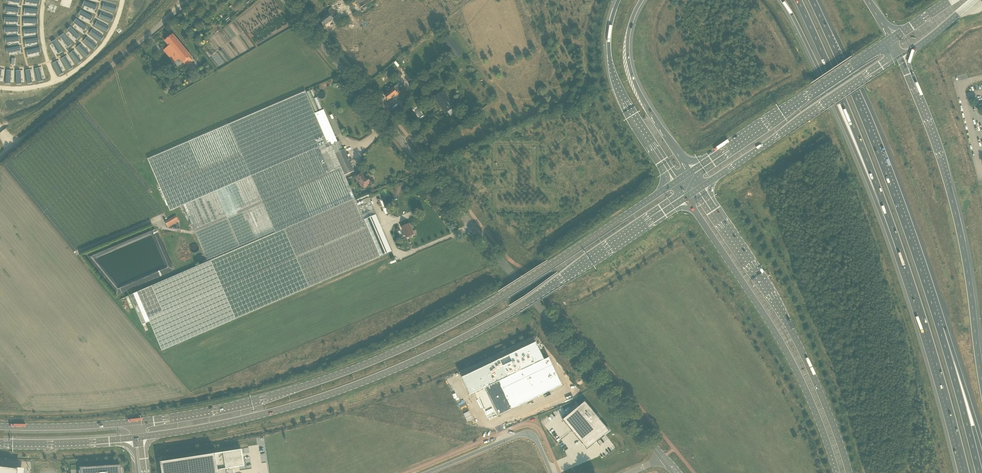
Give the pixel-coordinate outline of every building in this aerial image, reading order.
[(23,7),(40,8),(41,5),(42,0),(24,0),(23,7)] [(79,9),(95,16),(97,12),(100,4),(85,0),(83,0),(81,5),(79,9)] [(100,8),(116,13),(117,9),(119,4),(103,0),(102,0),(101,5),(100,8)] [(3,14),(3,16),(20,17),(20,15),(21,12),(21,8),(4,5),(4,6),(3,10),(3,14)] [(22,15),(22,18),(39,18),(39,17),(40,11),(40,8),(23,7),(23,8),(22,15)] [(99,12),(97,17),(112,24),(115,18),(116,13),(100,8),(99,12)] [(329,9),(323,14),(325,16),(320,20),(324,26),(333,19),(337,16),(331,8),(329,9)] [(76,16),(75,17),(90,26),(91,25),(94,18),(95,16),(79,9),(79,11),(76,16)] [(3,21),(3,25),(3,27),(20,26),(20,25),(20,21),(20,18),(20,17),(3,16),(3,17),(3,21)] [(73,21),(70,24),(83,36),(87,31),(90,26),(75,17),(73,21)] [(96,19),(92,25),(107,34),(111,26),(112,24),(97,17),(96,19)] [(22,18),(22,23),(22,29),(39,28),(39,24),(39,18),(22,18)] [(65,30),(63,31),(63,32),(74,45),(77,43),(82,37),(83,36),(70,24),(69,25),(65,30)] [(88,32),(87,33),(101,43),(102,42),(107,34),(92,25),(92,26),(88,32)] [(20,26),(3,27),(3,28),(3,32),(3,36),(3,37),(21,36),(21,35),(20,31),(20,28),(20,26)] [(39,28),(22,29),(22,30),(22,37),(22,39),(40,37),(39,30),(39,28)] [(56,37),(55,38),(64,53),(65,52),(71,48),(74,45),(63,32),(63,31),(60,34),(56,37)] [(83,38),(82,40),(94,51),(96,49),(101,43),(87,33),(83,38)] [(179,59),(186,67),(193,61),(190,57),(191,56),(173,34),(165,41),(169,46),(164,50),(174,63),(179,59)] [(21,36),(3,37),(3,39),(4,43),(4,47),(5,48),(22,45),(21,41),(21,38),(21,36)] [(40,37),(22,39),(23,45),(24,49),(41,46),(41,43),(40,37)] [(445,42),(455,54),(460,50),(450,37),(445,42)] [(51,41),(45,43),(50,60),(52,59),(59,56),(64,53),(55,38),(51,41)] [(78,44),(75,46),(86,60),(90,56),(94,51),(82,40),(78,44)] [(22,45),(5,48),(5,50),(6,54),(6,57),(24,54),(23,51),(22,48),(22,45)] [(41,46),(24,49),(25,52),(26,59),(29,66),(46,62),(44,56),(42,50),(41,46)] [(72,49),(68,52),(77,66),(83,62),(86,60),(75,46),(72,49)] [(60,57),(59,57),(68,73),(68,72),(76,68),(77,66),(68,52),(66,53),(60,57)] [(53,61),(50,62),(56,75),(57,76),(59,77),(60,77),(68,73),(59,57),(53,61)] [(46,64),(34,67),(37,84),(41,83),(49,81),(51,76),(51,75),(46,64)] [(34,67),(25,68),(26,86),(34,85),(37,84),(34,67)] [(396,77),(400,74),(401,74),(396,68),(395,69),(393,67),(390,70),(396,77)] [(6,68),(4,85),(10,86),(14,86),(16,69),(6,68)] [(16,69),(14,86),(18,86),(26,86),(25,68),(16,69)] [(399,97),(406,92),(403,88),(400,91),(398,89),(400,87),(398,84),(393,88),(384,95),(389,101),(397,94),(399,97)] [(210,261),(130,295),(142,324),(150,321),(162,350),(235,319),(309,287),(380,257),(364,219),(376,214),(368,198),(357,203),(345,175),(332,145),(338,142),(324,108),(315,112),(305,91),(229,124),(148,159),(170,211),(183,205),(207,260),(275,231),(275,233),(210,261)] [(454,107),(443,91),(434,98),(445,114),(448,112),(451,116),(454,113),(452,109),(454,107)] [(318,97),(310,100),(315,111),(322,108),(318,97)] [(345,175),(354,171),(345,149),(343,150),(339,141),(338,142),(332,145),(345,175)] [(366,177),(361,172),(355,178),(363,188),(371,182),(367,177),(366,177)] [(380,257),(392,252),(376,214),(364,219),(380,257)] [(165,222),(168,228),(179,221),(176,215),(165,222)] [(409,223),(402,227),(406,238),(408,237),(409,238),(410,238),(412,237),(412,236),(412,235),(414,234),(409,223)] [(205,260),(205,259),(205,258),(205,257),(204,256),(202,255),(201,254),(200,254),(199,255),(197,256),(196,257),(196,258),(196,259),(196,261),(198,262),(199,263),(201,264),(203,263),(204,262),(205,261),(205,260)] [(498,416),(562,385),(549,357),(544,359),(536,342),(461,377),(470,395),(475,393),(485,388),(498,416)] [(563,419),(587,449),(610,431),(585,401),(563,419)] [(611,457),(617,452),(613,448),(607,453),(611,457)] [(237,451),(161,462),(163,472),(234,472),(233,468),(239,467),(237,451)]
